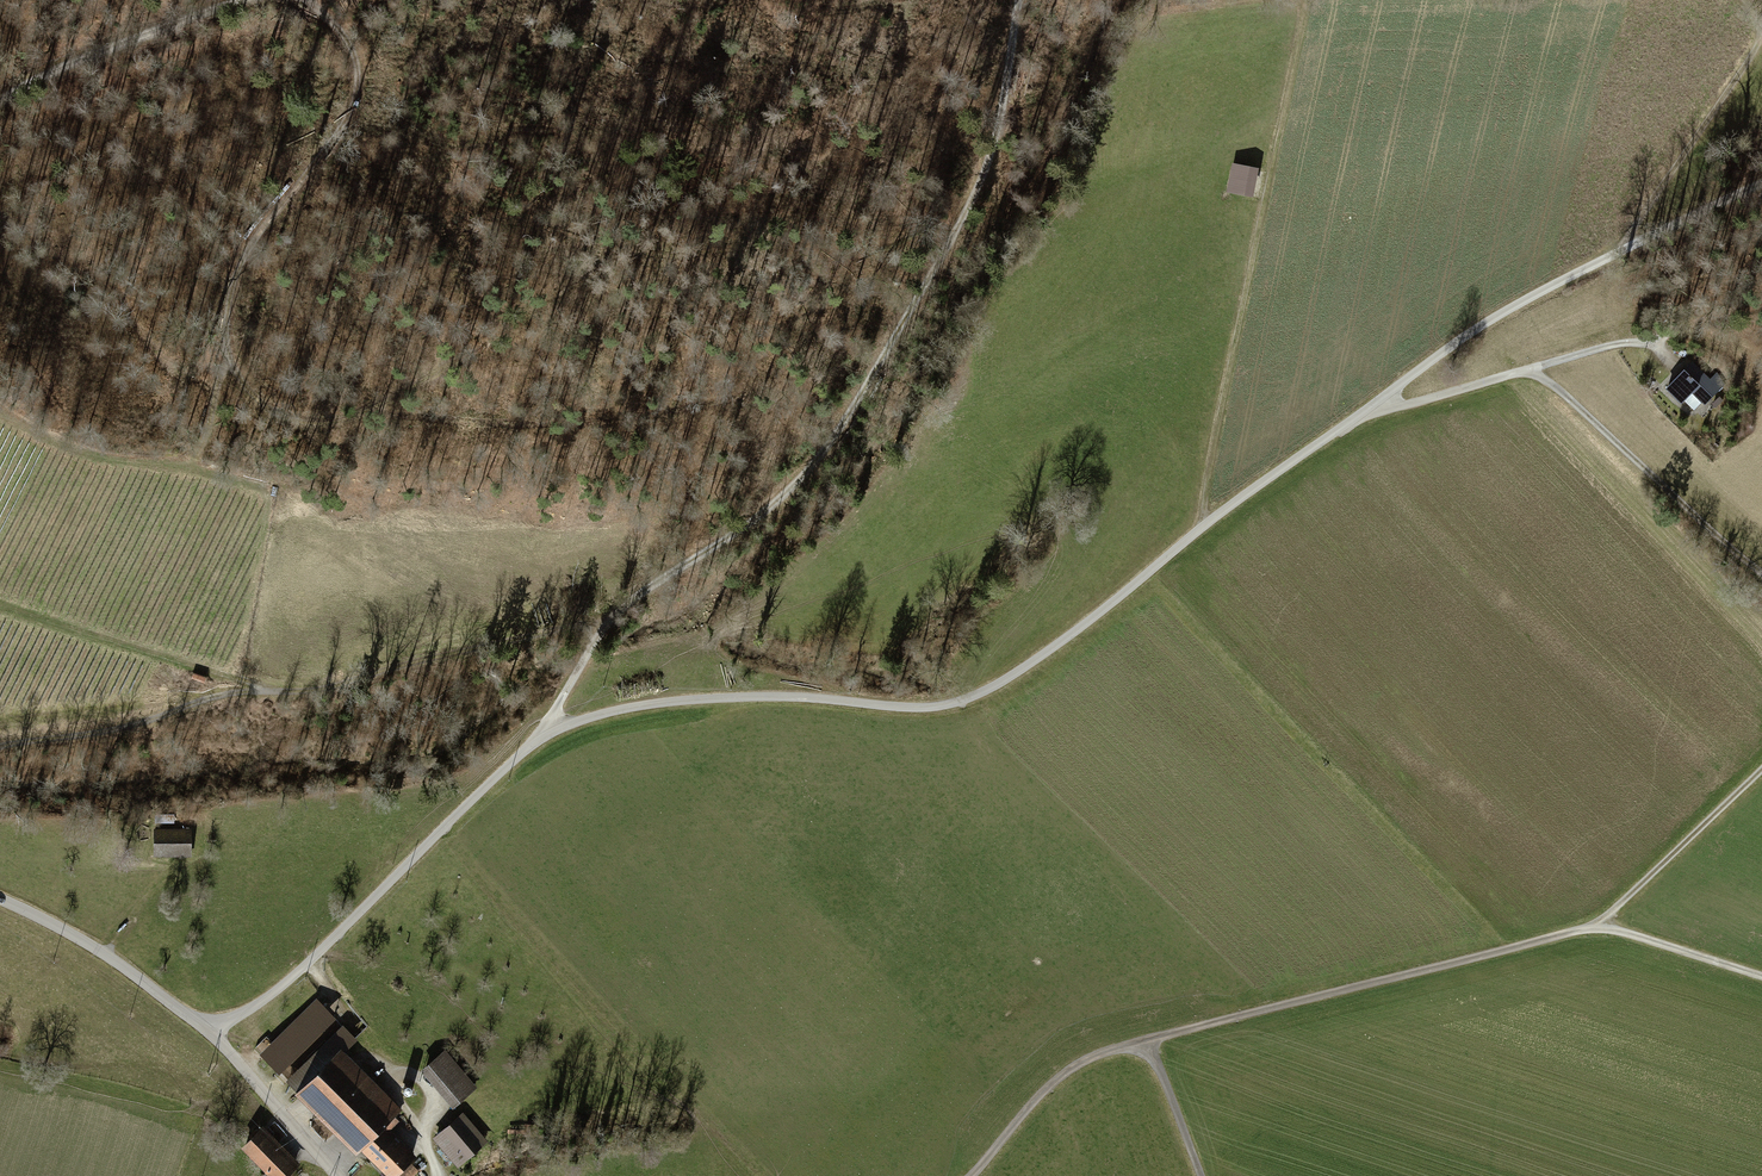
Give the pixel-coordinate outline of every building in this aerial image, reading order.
[(1249,169),(1234,166),(1230,190),(1245,193),(1249,169)] [(1709,381),(1691,363),(1668,387),(1682,402),(1693,391),(1705,402),(1724,383),(1717,373),(1709,381)] [(190,854),(190,830),(155,830),(154,854),(190,854)] [(334,1018),(316,999),(261,1053),(279,1071),(334,1018)] [(300,1093),(305,1088),(304,1088),(335,1057),(336,1058),(355,1039),(342,1026),(288,1080),(300,1093)] [(445,1052),(427,1068),(456,1102),(474,1087),(445,1052)] [(336,1058),(335,1057),(304,1088),(305,1088),(392,1175),(412,1156),(386,1131),(398,1119),(336,1058)] [(435,1137),(450,1154),(459,1148),(466,1156),(485,1140),(463,1114),(435,1137)] [(519,1133),(535,1133),(535,1125),(526,1124),(526,1131),(519,1131),(519,1133)] [(260,1132),(245,1147),(269,1171),(263,1175),(284,1175),(294,1166),(260,1132)] [(466,1156),(459,1148),(450,1154),(458,1163),(466,1156)] [(419,1168),(414,1162),(398,1175),(411,1175),(419,1168)]
